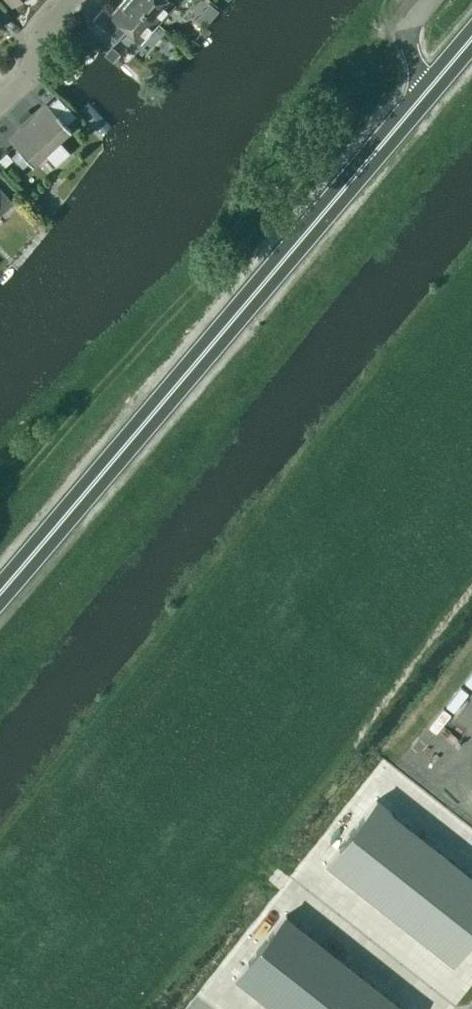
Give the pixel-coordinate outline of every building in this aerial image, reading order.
[(131,0),(123,0),(110,14),(102,8),(92,20),(116,41),(126,29),(140,41),(157,23),(131,0)] [(157,23),(173,4),(169,0),(131,0),(157,23)] [(104,53),(105,54),(110,59),(112,61),(112,60),(118,55),(119,53),(111,46),(106,51),(104,53)] [(70,128),(59,117),(56,114),(48,106),(54,101),(53,100),(18,132),(17,148),(18,149),(32,164),(45,151),(50,151),(56,146),(56,141),(70,128)] [(3,154),(0,157),(0,166),(2,168),(12,159),(10,156),(5,151),(3,154)] [(12,202),(0,188),(0,213),(12,202)] [(325,862),(452,962),(471,936),(471,874),(376,798),(325,862)] [(233,980),(270,1008),(400,1008),(283,917),(233,980)]
